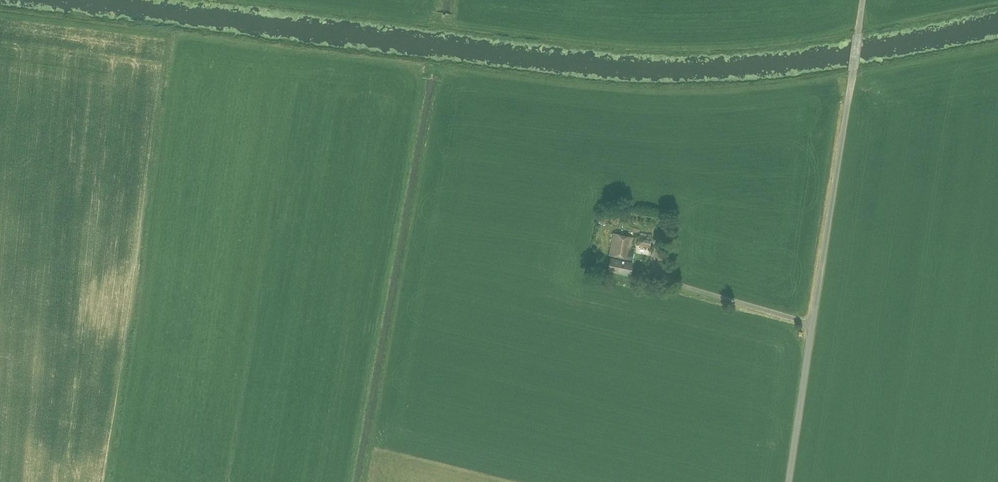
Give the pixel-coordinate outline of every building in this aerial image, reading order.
[(627,240),(632,241),(630,252),(637,253),(637,255),(651,258),(651,256),(656,256),(658,240),(653,240),(654,232),(658,232),(659,218),(623,213),(621,222),(629,224),(627,240)] [(610,230),(610,253),(626,253),(626,230),(610,230)] [(621,270),(624,257),(603,253),(600,266),(621,270)]
